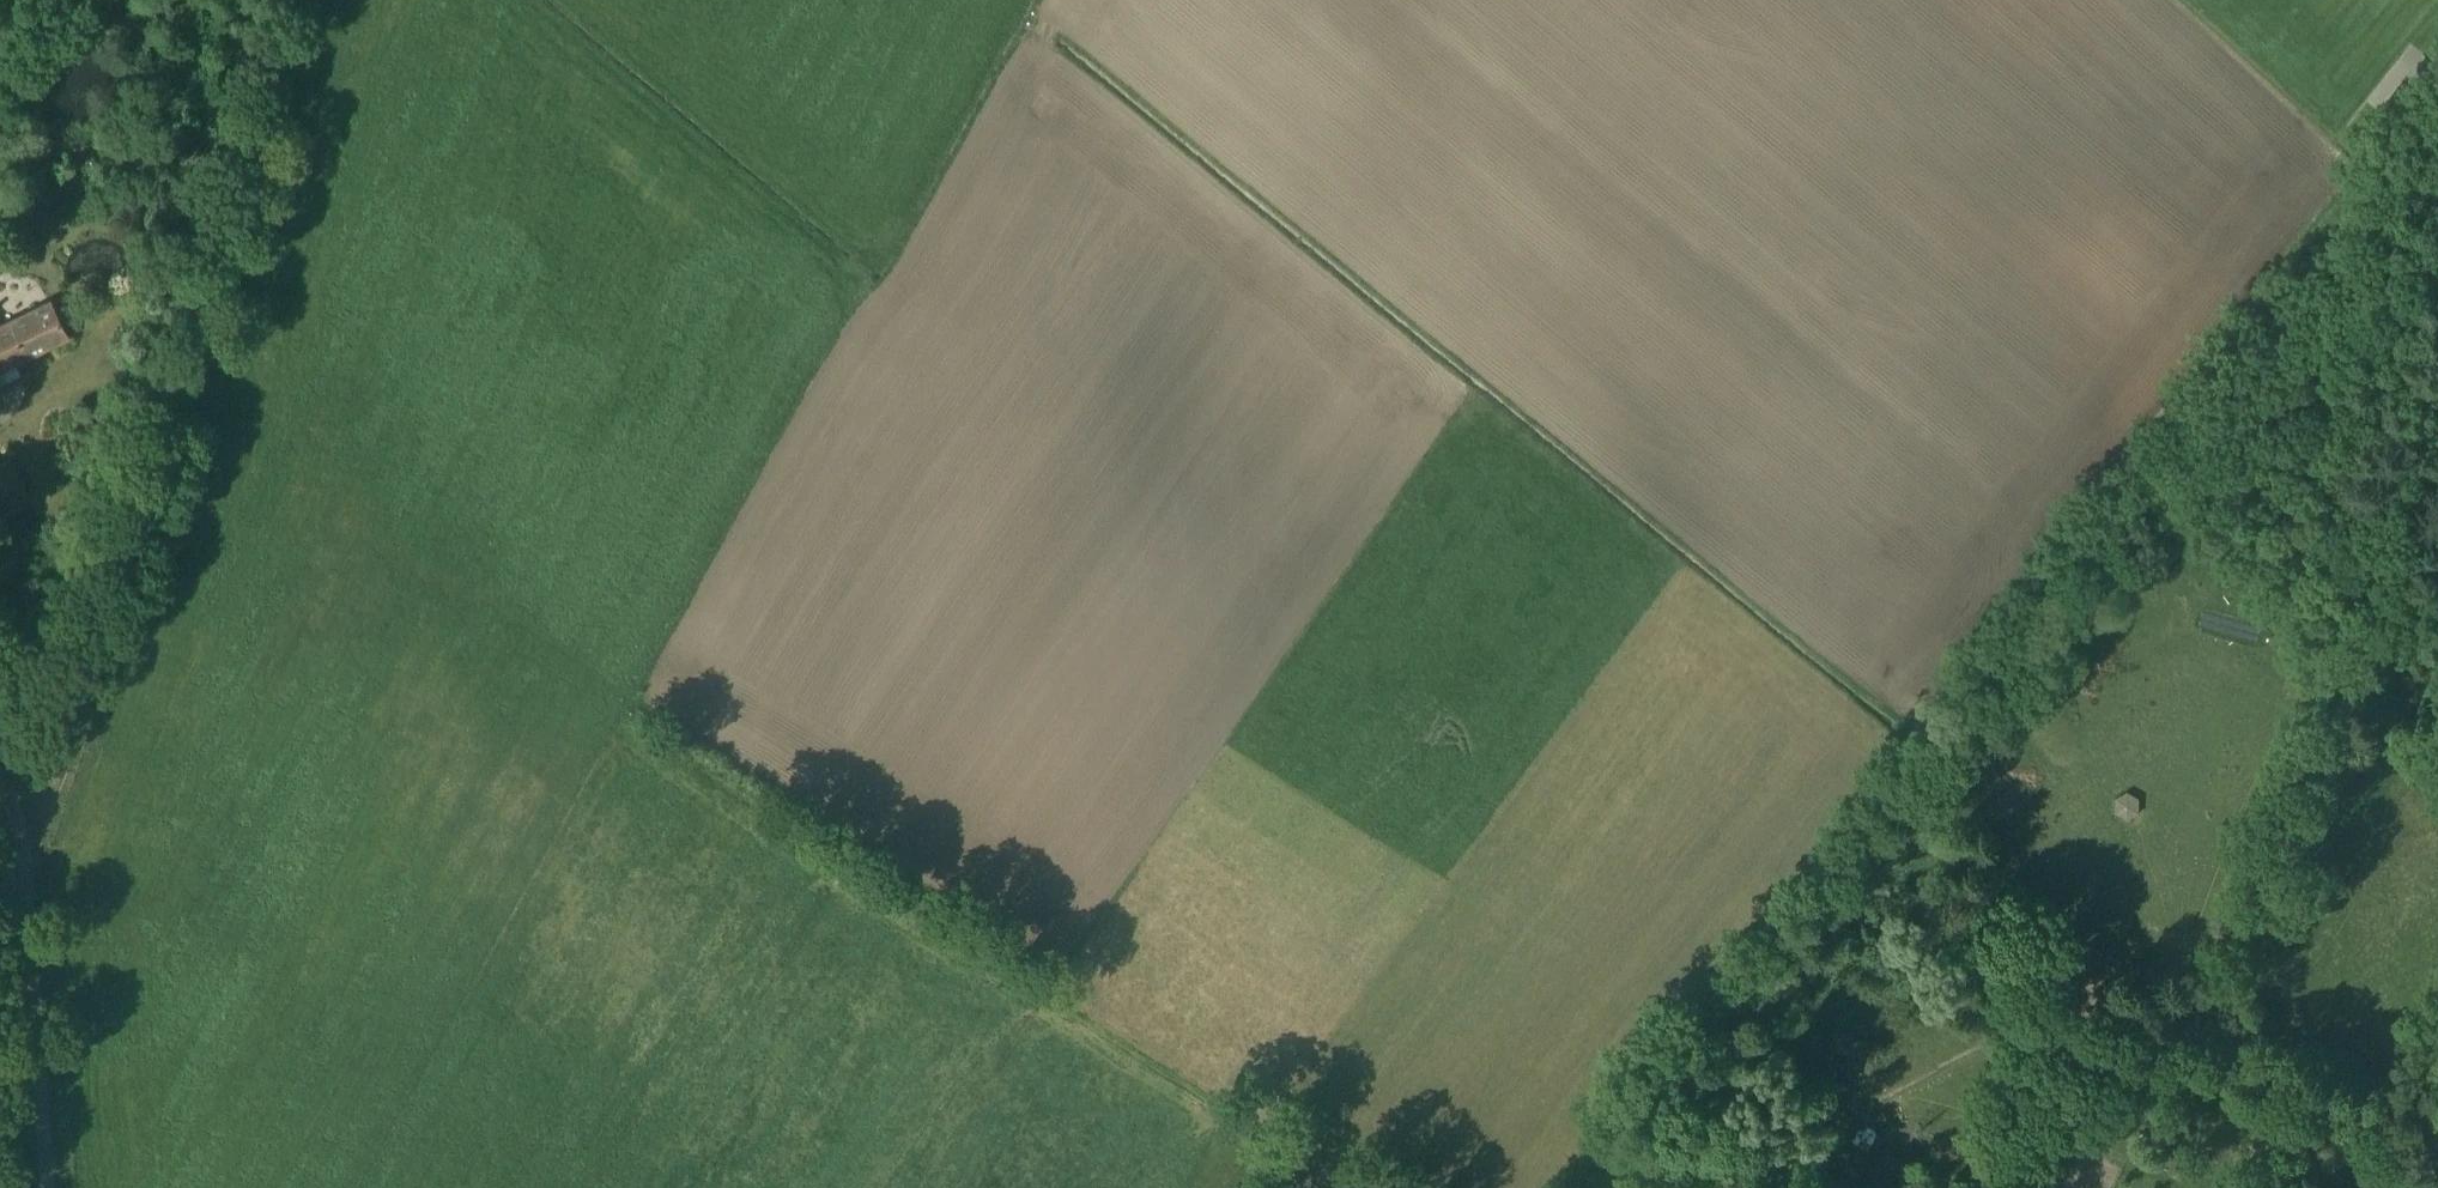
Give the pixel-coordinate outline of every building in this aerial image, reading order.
[(2386,102),(2390,104),(2385,111),(2402,125),(2407,118),(2410,121),(2437,85),(2437,63),(2424,52),(2386,102)] [(70,337),(51,298),(0,323),(0,370),(70,337)] [(2127,789),(2110,799),(2121,819),(2139,809),(2127,789)]
